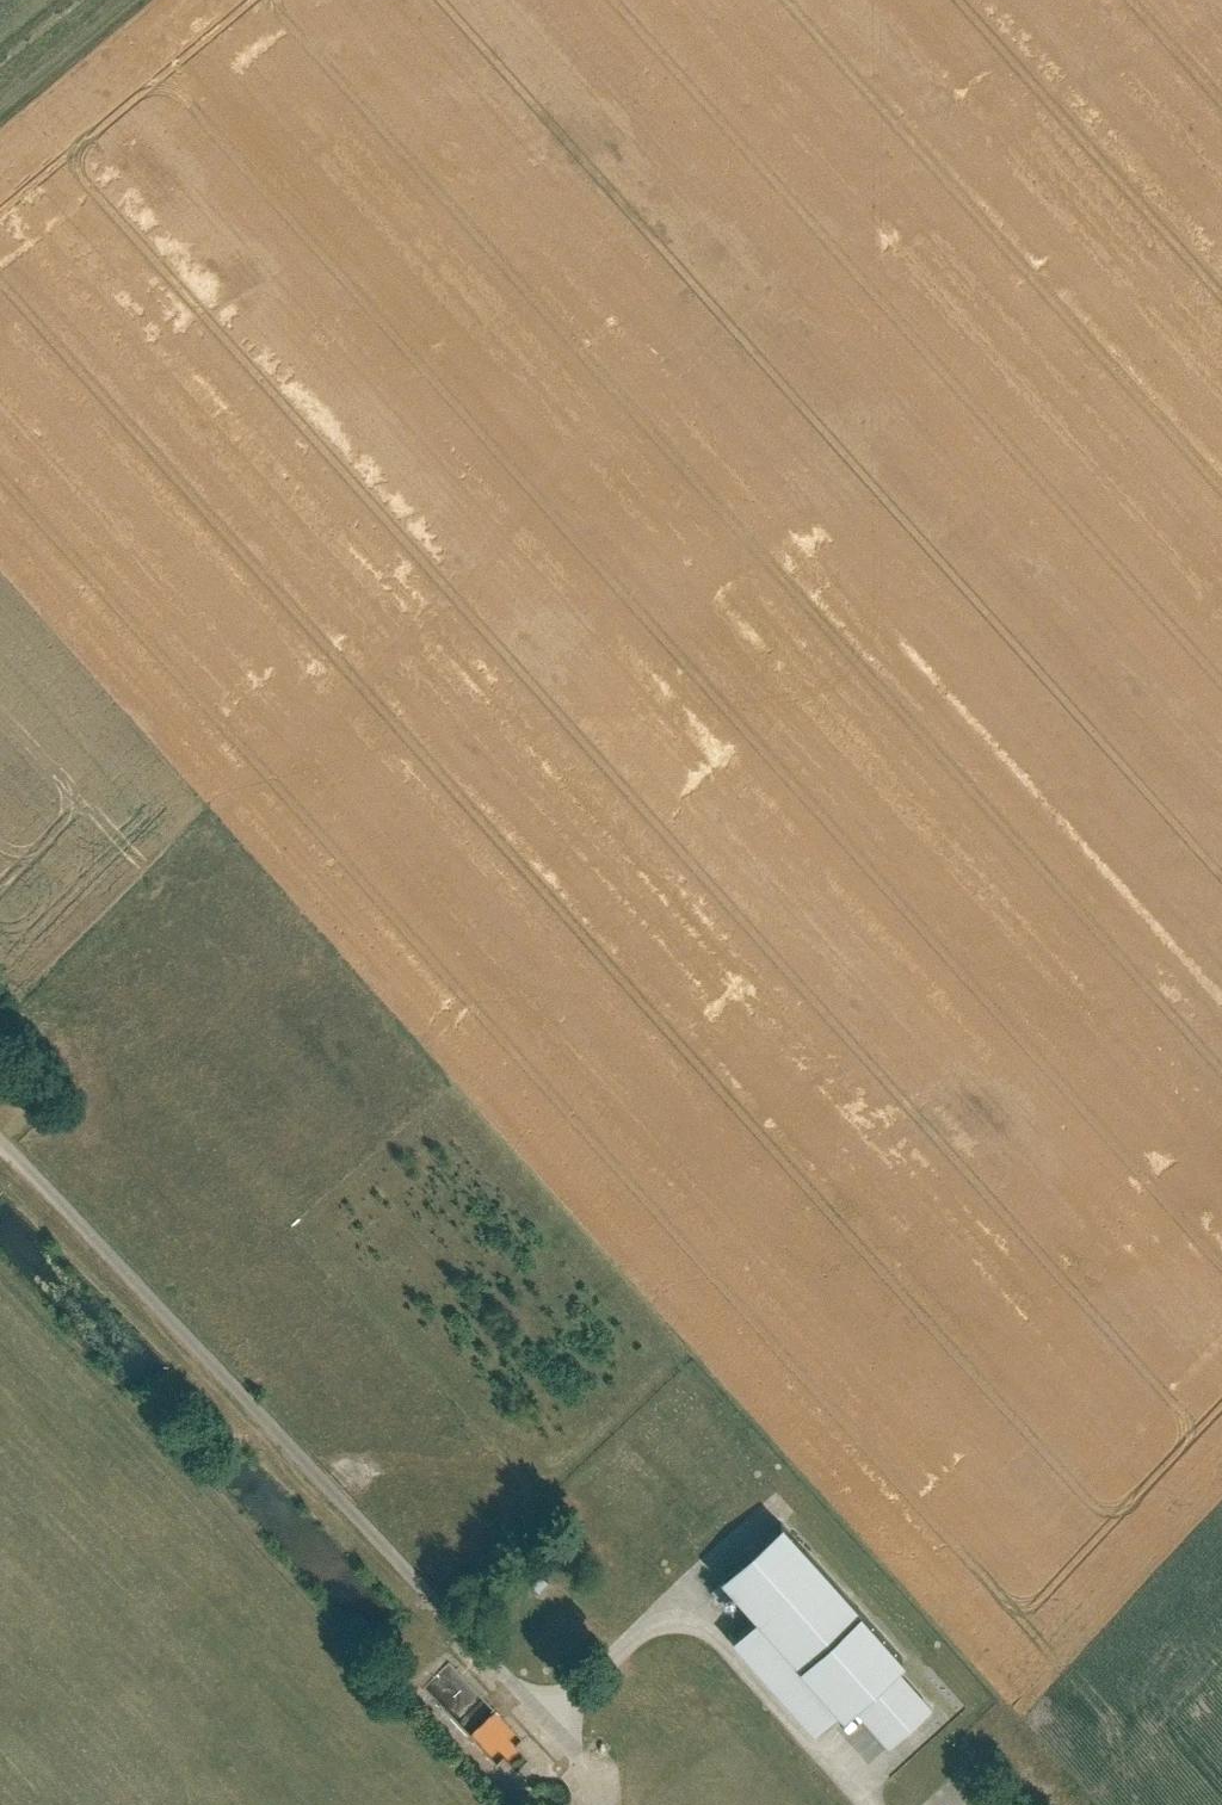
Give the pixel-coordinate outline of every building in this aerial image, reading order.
[(786,1521),(721,1579),(757,1619),(735,1638),(820,1735),(856,1704),(896,1749),(939,1711),(896,1663),(905,1656),(786,1521)]
